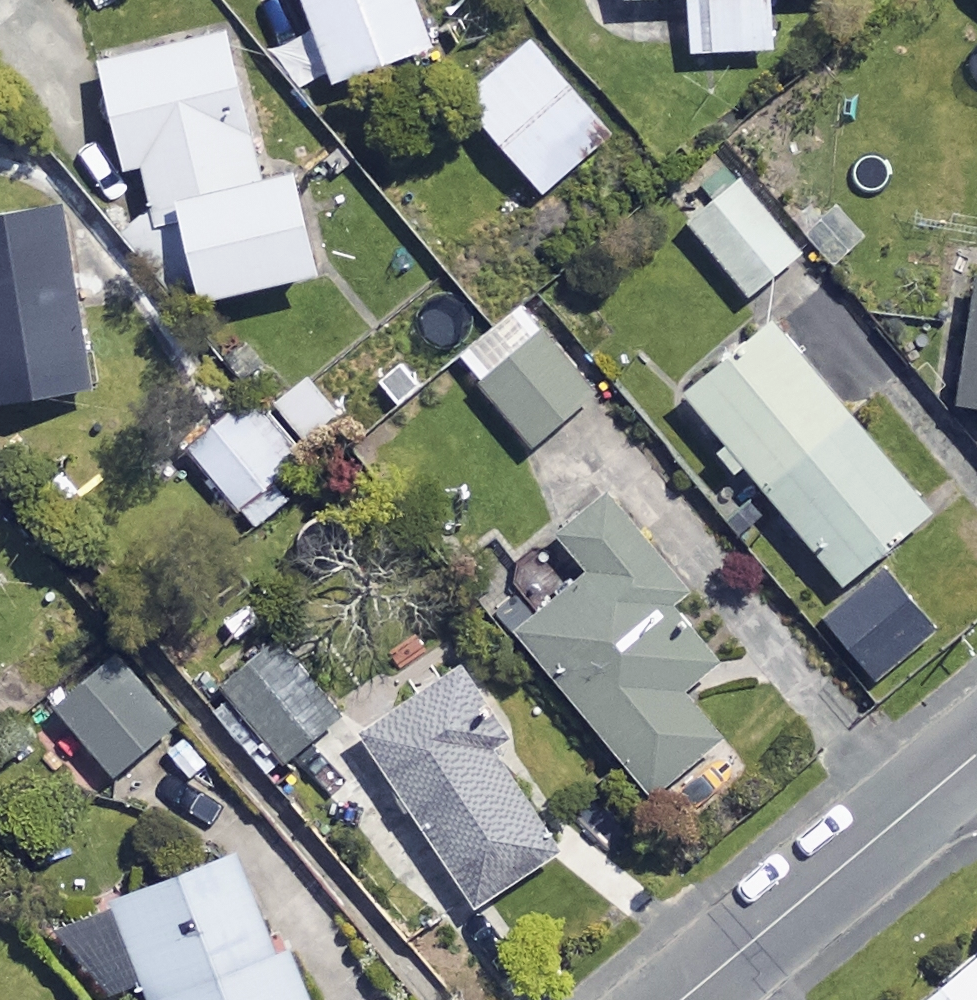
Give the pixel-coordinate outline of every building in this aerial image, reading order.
[(419,0),(310,0),(343,88),(438,52),(419,0)] [(631,4),(694,1),(697,57),(779,52),(776,0),(631,0),(631,4)] [(268,187),(233,36),(107,66),(132,171),(150,167),(163,223),(193,216),(214,306),(330,279),(306,179),(268,187)] [(620,141),(536,43),(467,102),(551,200),(620,141)] [(806,257),(744,179),(691,221),(753,299),(806,257)] [(68,213),(0,225),(0,409),(98,392),(68,213)] [(602,395),(528,307),(464,361),(538,449),(602,395)] [(966,409),(976,411),(976,316),(966,409)] [(936,518),(780,326),(693,397),(850,588),(936,518)] [(344,416),(311,377),(279,405),(312,443),(344,416)] [(307,457),(249,391),(185,447),(243,513),(307,457)] [(694,596),(615,499),(566,539),(596,576),(525,634),(661,802),(732,744),(689,691),(722,664),(678,609),(694,596)] [(943,634),(891,571),(829,622),(881,685),(943,634)] [(348,722),(273,620),(198,676),(272,777),(348,722)] [(176,730),(120,664),(64,711),(120,777),(176,730)] [(570,854),(457,679),(369,736),(482,911),(570,854)] [(243,856),(116,911),(154,999),(314,999),(298,962),(290,966),(243,856)] [(940,999),(976,999),(976,970),(940,999)]
